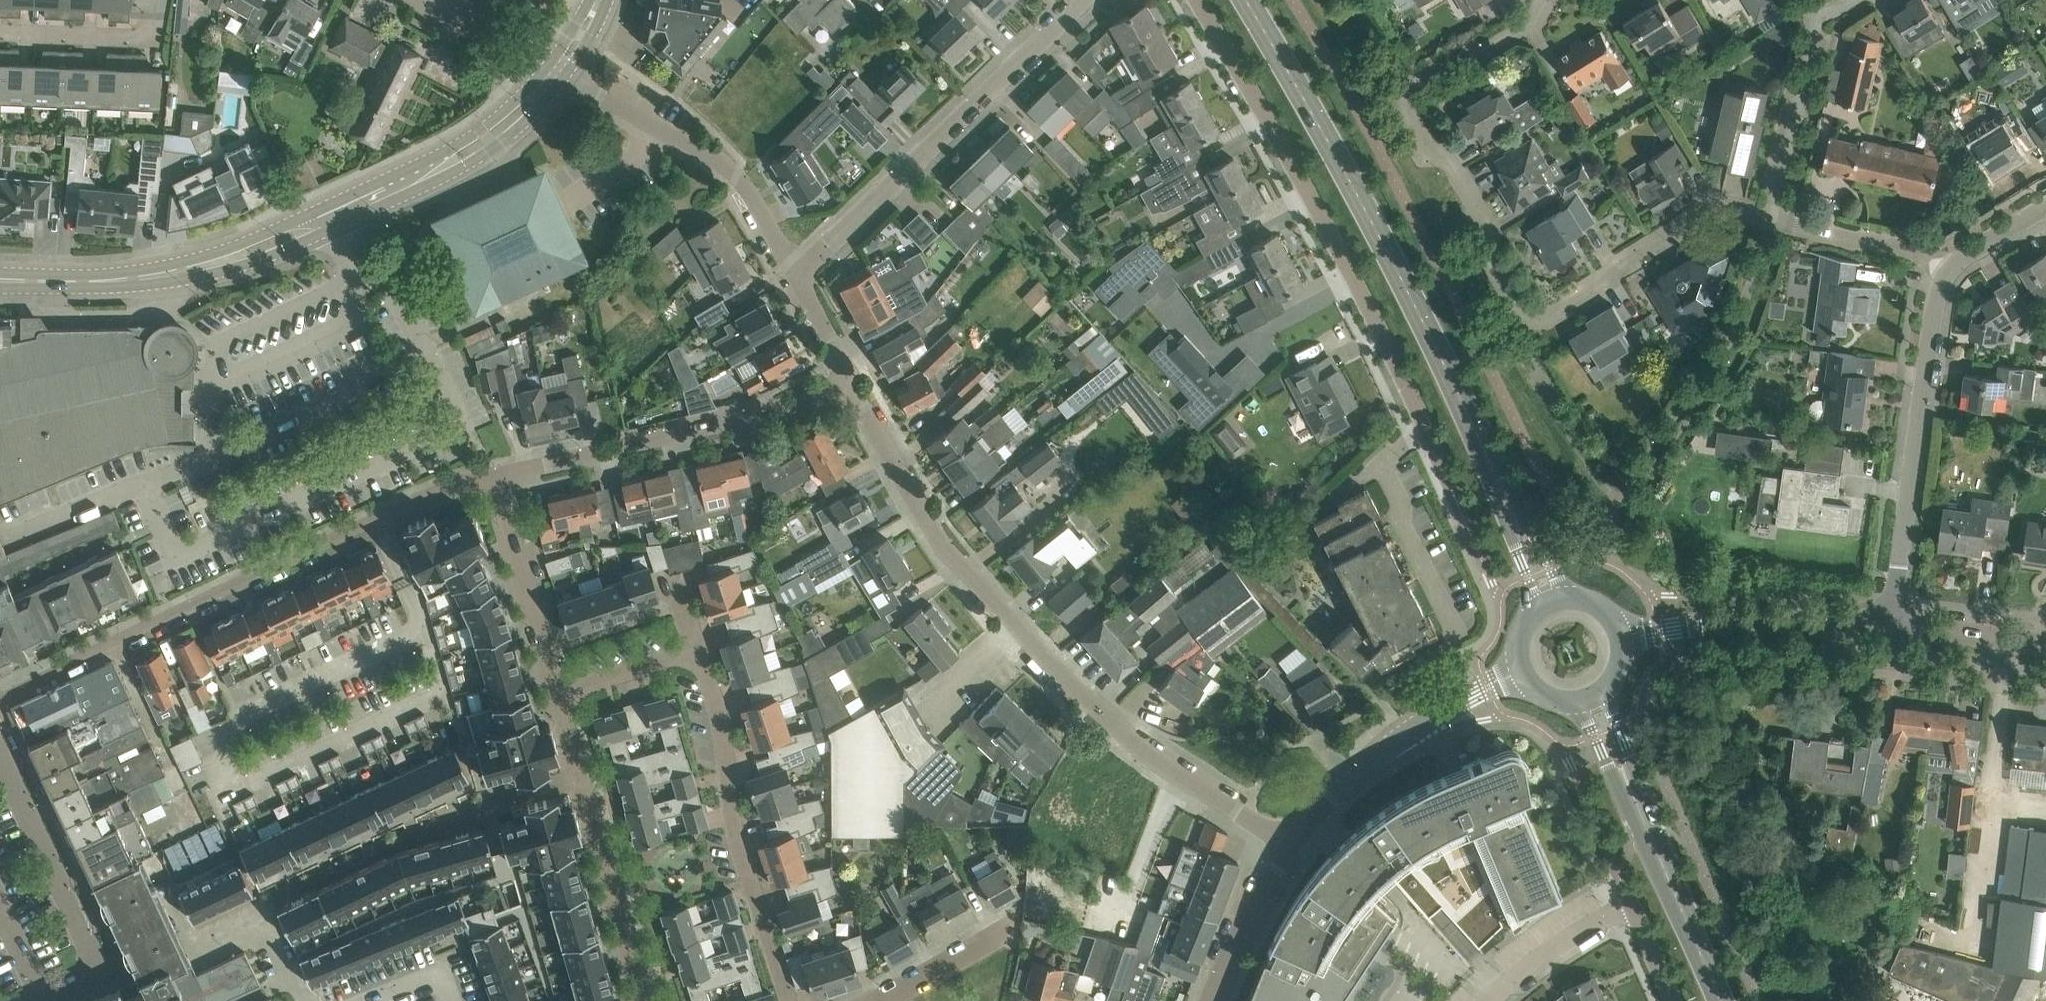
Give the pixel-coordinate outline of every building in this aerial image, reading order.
[(33,0),(1,0),(0,1),(0,13),(0,15),(21,16),(22,2),(33,2),(33,0)] [(66,0),(33,0),(33,2),(45,3),(45,17),(65,18),(66,0)] [(98,0),(66,0),(65,18),(85,18),(86,4),(98,5),(98,0)] [(131,0),(98,0),(98,5),(109,5),(109,19),(130,20),(131,0)] [(206,6),(218,11),(223,0),(208,0),(206,6)] [(262,28),(272,11),(259,3),(260,0),(227,0),(225,3),(250,18),(241,34),(254,42),(262,28)] [(310,26),(320,9),(305,0),(288,0),(277,18),(278,19),(269,35),(279,42),(281,39),(296,48),(291,58),(303,65),(315,44),(303,37),(304,34),(305,34),(310,26)] [(645,27),(652,28),(657,27),(661,37),(656,39),(651,45),(682,71),(699,51),(702,54),(712,43),(708,40),(727,17),(719,10),(721,0),(649,0),(645,27)] [(783,17),(798,33),(808,23),(812,28),(821,20),(832,31),(857,8),(854,5),(855,4),(851,0),(800,0),(783,17)] [(956,0),(938,0),(947,10),(924,32),(934,41),(925,51),(932,57),(941,49),(952,59),(962,49),(961,48),(974,35),(948,9),(956,1),(956,0)] [(1010,0),(979,0),(994,16),(1010,0)] [(1460,1),(1468,14),(1478,8),(1477,6),(1486,0),(1458,0),(1459,1),(1460,1)] [(1699,22),(1689,5),(1670,16),(1661,0),(1645,0),(1642,2),(1646,9),(1625,21),(1636,38),(1642,35),(1652,51),(1667,43),(1669,47),(1676,42),(1682,52),(1708,36),(1699,22)] [(1757,20),(1777,7),(1772,0),(1744,0),(1757,20)] [(1931,10),(1925,0),(1910,0),(1908,1),(1910,4),(1896,13),(1899,19),(1887,27),(1907,58),(1930,44),(1923,34),(1939,24),(1931,10)] [(1944,5),(1946,7),(1960,30),(1987,13),(1979,1),(1979,0),(1953,0),(1944,5)] [(1127,51),(1160,32),(1145,6),(1113,25),(1077,60),(1091,74),(1098,82),(1108,71),(1094,57),(1107,45),(1119,38),(1127,51)] [(176,15),(174,31),(186,33),(187,17),(176,15)] [(329,47),(368,67),(383,36),(344,17),(329,47)] [(1882,40),(1878,40),(1879,34),(1861,29),(1860,35),(1856,35),(1855,39),(1852,51),(1850,51),(1839,102),(1866,108),(1882,40)] [(1630,76),(1621,63),(1602,31),(1558,58),(1577,90),(1603,74),(1611,88),(1630,76)] [(1142,77),(1158,68),(1175,57),(1160,32),(1127,51),(1142,77)] [(353,95),(337,124),(344,127),(377,145),(423,56),(390,38),(359,98),(353,95)] [(1779,47),(1770,52),(1778,65),(1787,60),(1779,47)] [(19,63),(20,49),(0,48),(0,102),(29,104),(31,63),(19,63)] [(61,105),(64,51),(43,50),(43,64),(31,63),(29,104),(61,105)] [(95,66),(83,66),(84,52),(64,51),(61,105),(93,107),(95,66)] [(125,108),(128,54),(107,53),(107,67),(95,66),(93,107),(125,108)] [(160,69),(147,68),(148,55),(128,54),(125,108),(158,110),(160,69)] [(1998,71),(1997,72),(2004,84),(2017,76),(2028,69),(2019,55),(2006,63),(1997,68),(1998,71)] [(1978,64),(1973,63),(1969,65),(1967,74),(1969,78),(1974,79),(1978,77),(1981,68),(1978,64)] [(924,84),(910,69),(905,64),(874,93),(858,76),(857,77),(851,70),(841,79),(848,86),(870,109),(880,100),(893,114),(924,84)] [(824,68),(813,79),(824,90),(835,79),(824,68)] [(1094,98),(1082,86),(1068,72),(1062,78),(1060,76),(1047,89),(1072,115),(1085,103),(1093,111),(1100,105),(1121,126),(1133,119),(1124,104),(1121,106),(1111,95),(1104,88),(1094,98)] [(1144,91),(1143,90),(1136,78),(1111,95),(1121,106),(1124,104),(1144,91)] [(1169,126),(1204,106),(1189,81),(1163,96),(1156,83),(1143,90),(1144,91),(1124,104),(1133,119),(1145,138),(1149,135),(1137,116),(1156,104),(1169,126)] [(1532,97),(1515,107),(1505,91),(1500,94),(1494,83),(1460,104),(1467,115),(1460,119),(1470,136),(1485,127),(1492,137),(1514,124),(1519,132),(1544,117),(1532,97)] [(1768,91),(1749,86),(1746,86),(1744,96),(1727,92),(1713,155),(1730,159),(1727,169),(1752,175),(1764,124),(1761,123),(1768,91)] [(1053,133),(1072,115),(1047,89),(1035,101),(1036,103),(1030,109),(1053,133)] [(1597,120),(1580,93),(1567,101),(1583,128),(1597,120)] [(797,203),(824,186),(800,150),(821,129),(816,123),(836,103),(827,94),(781,140),(790,149),(770,162),(790,193),(797,203)] [(2043,98),(2044,99),(2033,107),(2041,119),(2039,121),(2045,133),(2045,96),(2043,98)] [(864,133),(875,122),(853,99),(841,110),(864,133)] [(1183,150),(1196,142),(1218,130),(1204,106),(1169,126),(1164,129),(1173,144),(1178,141),(1183,150)] [(190,135),(210,127),(213,126),(214,113),(183,109),(180,134),(190,135)] [(1967,142),(1976,156),(1986,173),(1993,168),(1995,172),(2022,155),(2009,134),(2021,127),(2013,114),(1988,129),(1992,136),(1979,144),(1975,137),(1967,142)] [(1666,116),(1653,123),(1663,139),(1676,132),(1666,116)] [(1034,151),(1023,140),(1009,125),(990,145),(1014,170),(1034,151)] [(1930,125),(1924,152),(1948,158),(1954,131),(1930,125)] [(190,135),(199,153),(203,151),(208,148),(211,145),(212,141),(213,138),(213,135),(212,132),(211,129),(210,127),(190,135)] [(87,146),(88,135),(66,134),(65,144),(72,145),(66,190),(64,210),(66,210),(67,204),(78,205),(76,228),(94,230),(95,225),(106,226),(109,189),(95,187),(96,182),(89,174),(84,173),(87,146)] [(163,149),(164,136),(143,134),(143,140),(138,181),(130,181),(125,185),(124,190),(109,189),(106,226),(116,227),(116,232),(134,234),(137,211),(148,212),(148,218),(149,218),(153,186),(158,186),(157,190),(159,191),(162,153),(163,149)] [(1045,146),(1079,182),(1091,171),(1057,136),(1055,136),(1045,146)] [(1942,158),(1863,140),(1861,145),(1830,137),(1823,169),(1933,194),(1942,158)] [(1516,210),(1552,188),(1542,171),(1549,166),(1533,139),(1515,150),(1514,149),(1506,153),(1507,155),(1496,161),(1509,181),(1501,186),(1516,210)] [(278,168),(270,150),(265,140),(251,147),(249,141),(225,153),(232,168),(228,170),(234,182),(245,177),(249,186),(243,189),(250,205),(260,201),(262,199),(264,198),(264,197),(265,195),(266,193),(266,192),(266,190),(266,189),(266,187),(266,186),(263,180),(266,178),(262,170),(275,164),(277,169),(278,168)] [(1651,158),(1630,171),(1640,186),(1640,192),(1641,197),(1645,200),(1649,202),(1655,212),(1679,198),(1675,192),(1686,186),(1678,174),(1691,167),(1681,150),(1676,142),(1651,158)] [(995,188),(1014,170),(990,145),(971,163),(995,188)] [(1185,167),(1177,153),(1177,152),(1148,167),(1151,173),(1144,177),(1149,187),(1185,167)] [(1219,197),(1247,182),(1233,157),(1192,180),(1185,167),(1149,187),(1140,192),(1152,212),(1162,209),(1163,211),(1192,197),(1191,195),(1199,191),(1201,194),(1211,189),(1209,186),(1212,184),(1219,197)] [(234,182),(228,170),(217,175),(211,163),(173,181),(178,192),(170,196),(168,211),(166,231),(168,231),(168,226),(175,225),(184,223),(198,219),(207,217),(216,214),(224,211),(231,209),(233,213),(234,212),(232,207),(247,200),(249,204),(246,206),(247,207),(250,205),(243,189),(249,186),(245,177),(234,182)] [(980,202),(995,188),(971,163),(950,183),(971,204),(957,217),(956,216),(955,217),(978,241),(995,218),(988,211),(980,202)] [(1564,195),(1581,185),(1591,178),(1583,165),(1555,181),(1564,195)] [(324,167),(299,179),(305,192),(330,180),(324,167)] [(1022,178),(1033,189),(1040,182),(1030,171),(1022,178)] [(579,256),(543,177),(542,177),(542,176),(541,176),(540,176),(441,222),(440,223),(440,224),(440,225),(477,304),(479,305),(480,305),(578,259),(579,259),(579,258),(579,257),(579,256)] [(50,197),(51,181),(0,177),(0,222),(13,223),(13,226),(25,227),(26,216),(48,217),(50,197)] [(1025,197),(1033,189),(1022,178),(1015,186),(1025,197)] [(1233,222),(1261,207),(1247,182),(1219,197),(1193,212),(1206,234),(1196,240),(1204,255),(1227,243),(1219,229),(1233,222)] [(1595,221),(1578,193),(1561,204),(1564,209),(1528,231),(1543,255),(1547,253),(1555,266),(1578,252),(1570,239),(1584,230),(1583,229),(1595,221)] [(919,212),(903,227),(918,243),(934,228),(919,212)] [(1059,231),(1072,220),(1065,213),(1052,224),(1059,231)] [(692,271),(735,246),(720,220),(687,238),(677,226),(652,247),(662,258),(677,245),(692,271)] [(1260,274),(1289,259),(1275,234),(1247,249),(1260,274)] [(1147,238),(1100,271),(1118,290),(1121,288),(1123,291),(1110,303),(1123,318),(1157,287),(1151,282),(1171,264),(1147,238)] [(1174,271),(1182,286),(1235,259),(1227,243),(1204,255),(1174,271)] [(741,288),(736,280),(750,272),(735,246),(692,271),(693,270),(703,287),(716,279),(721,289),(726,297),(741,288)] [(1707,247),(1703,262),(1691,258),(1659,277),(1661,281),(1648,289),(1668,321),(1681,313),(1687,323),(1712,308),(1730,255),(1707,247)] [(1797,260),(1800,255),(1800,251),(1796,249),(1791,249),(1789,253),(1790,258),(1793,261),(1797,260)] [(869,265),(845,278),(848,284),(841,288),(852,308),(921,272),(920,270),(927,266),(920,251),(918,252),(904,260),(906,264),(898,270),(890,255),(870,266),(869,265)] [(2021,268),(2039,297),(2045,293),(2045,253),(2021,268)] [(1831,342),(1832,332),(1846,334),(1848,317),(1875,321),(1880,287),(1845,282),(1848,260),(1822,254),(1820,271),(1828,272),(1818,330),(1821,331),(1819,340),(1831,342)] [(1258,293),(1258,294),(1264,305),(1302,285),(1289,259),(1260,274),(1267,287),(1258,293)] [(889,302),(912,290),(918,287),(917,285),(926,280),(921,272),(852,308),(862,327),(874,320),(880,331),(894,323),(906,317),(901,306),(893,310),(889,302)] [(1039,280),(1028,291),(1047,309),(1058,298),(1039,280)] [(910,368),(909,367),(905,360),(911,356),(906,346),(922,338),(921,337),(928,334),(924,326),(930,323),(946,309),(935,293),(922,309),(906,317),(894,323),(900,334),(874,348),(890,379),(903,372),(910,368)] [(2037,319),(2031,310),(2022,295),(2005,306),(1998,294),(1974,308),(1970,336),(1984,338),(1984,340),(1985,341),(1989,344),(1992,344),(1995,343),(1997,341),(1998,340),(2012,342),(2012,333),(2033,320),(2037,326),(2040,325),(2037,319)] [(702,328),(703,327),(730,311),(722,299),(694,315),(702,328)] [(751,342),(779,326),(766,301),(738,317),(744,328),(730,336),(728,332),(713,340),(723,358),(725,356),(731,367),(740,362),(757,352),(751,342)] [(1244,331),(1268,319),(1259,303),(1236,315),(1238,319),(1233,322),(1239,333),(1244,331)] [(1628,328),(1614,305),(1587,321),(1590,325),(1583,329),(1582,327),(1575,331),(1577,335),(1571,338),(1596,379),(1601,376),(1606,385),(1635,367),(1629,359),(1638,353),(1624,330),(1628,328)] [(1653,312),(1645,317),(1651,327),(1659,322),(1653,312)] [(5,501),(6,501),(15,497),(24,493),(34,489),(45,484),(100,462),(117,455),(123,452),(129,450),(135,448),(141,446),(147,445),(150,444),(154,443),(157,443),(160,442),(164,441),(196,442),(196,441),(182,441),(181,432),(189,432),(190,395),(182,395),(182,371),(185,369),(188,367),(191,364),(193,361),(195,357),(196,353),(196,349),(196,345),(195,341),(194,337),(193,335),(191,333),(190,332),(188,330),(186,328),(182,326),(178,324),(173,323),(169,324),(164,325),(160,326),(156,329),(153,331),(150,328),(135,329),(134,329),(133,328),(132,327),(131,327),(130,327),(129,327),(42,328),(40,328),(39,329),(38,331),(37,333),(37,335),(25,337),(25,321),(24,320),(17,317),(16,317),(12,317),(12,340),(0,343),(0,503),(5,501)] [(12,340),(12,317),(0,317),(0,343),(12,340)] [(1088,343),(1100,333),(1091,322),(1088,325),(1090,328),(1075,341),(1074,339),(1062,349),(1070,359),(1077,353),(1088,343)] [(465,336),(472,353),(500,341),(492,324),(465,336)] [(673,360),(710,338),(703,327),(702,328),(686,338),(667,351),(673,360)] [(1176,328),(1166,337),(1192,366),(1181,376),(1196,393),(1185,403),(1202,422),(1251,381),(1237,365),(1228,373),(1192,331),(1184,338),(1176,328)] [(908,413),(926,404),(939,397),(945,392),(935,372),(944,364),(944,363),(963,346),(948,330),(909,367),(910,368),(903,372),(906,377),(908,382),(896,389),(908,413)] [(532,331),(508,335),(513,360),(536,356),(532,331)] [(743,379),(750,392),(785,374),(783,369),(798,361),(786,338),(756,354),(763,368),(743,379)] [(1092,371),(1103,362),(1088,343),(1077,353),(1092,371)] [(1829,352),(1811,350),(1810,359),(1819,360),(1820,355),(1828,356),(1829,352)] [(1859,355),(1839,352),(1831,351),(1825,395),(1827,396),(1826,400),(1821,399),(1817,400),(1814,401),(1811,404),(1811,407),(1811,411),(1812,414),(1815,416),(1818,418),(1824,418),(1823,420),(1861,425),(1868,377),(1856,375),(1859,355)] [(577,353),(562,356),(569,385),(545,390),(553,426),(578,420),(575,406),(589,403),(577,353)] [(1117,357),(1095,375),(1105,388),(1127,369),(1117,357)] [(962,395),(978,380),(986,373),(975,361),(951,383),(962,395)] [(529,376),(516,378),(513,362),(479,370),(483,390),(499,386),(503,404),(520,400),(527,432),(553,426),(545,390),(544,384),(531,387),(529,376)] [(1318,440),(1331,433),(1348,424),(1341,409),(1355,401),(1338,368),(1323,376),(1316,362),(1285,379),(1318,440)] [(2025,368),(2019,367),(1999,364),(1997,378),(1965,373),(1963,393),(1964,393),(1962,405),(1961,404),(1961,405),(1994,411),(1996,393),(2021,396),(2021,397),(2033,399),(2037,369),(2025,368)] [(1279,375),(1261,385),(1267,394),(1284,384),(1279,375)] [(978,380),(962,395),(948,408),(958,420),(989,392),(978,380)] [(1131,393),(1132,384),(1121,383),(1120,391),(1131,393)] [(1080,406),(1091,396),(1082,386),(1071,396),(1080,406)] [(942,463),(1002,417),(1003,415),(994,404),(968,425),(964,419),(928,446),(942,463)] [(1979,422),(1980,414),(1968,412),(1967,421),(1979,422)] [(1228,416),(1211,428),(1232,456),(1249,444),(1228,416)] [(996,447),(1014,433),(1015,432),(1002,417),(942,463),(954,479),(996,447)] [(765,485),(836,446),(824,425),(801,438),(807,449),(780,464),(771,449),(757,452),(761,471),(764,486),(765,485)] [(1771,461),(1774,438),(1719,431),(1716,454),(1771,461)] [(1064,462),(1060,458),(1061,457),(1047,440),(1015,465),(1016,466),(990,486),(994,490),(970,509),(993,539),(1021,518),(1019,516),(1033,505),(1015,483),(1027,474),(1035,484),(1064,462)] [(1766,477),(1764,490),(1782,492),(1781,495),(1779,495),(1777,507),(1776,507),(1775,512),(1777,513),(1776,521),(1778,521),(1777,523),(1847,533),(1850,507),(1819,503),(1820,493),(1839,495),(1841,474),(1843,461),(1845,446),(1809,441),(1806,468),(1785,466),(1783,480),(1766,477)] [(825,481),(841,472),(848,468),(836,446),(765,485),(769,498),(809,476),(807,474),(818,468),(825,481)] [(996,447),(954,479),(964,492),(1000,465),(1006,460),(996,447)] [(732,515),(744,512),(740,497),(753,494),(743,450),(731,453),(732,458),(719,460),(725,486),(730,508),(732,515)] [(730,508),(725,486),(719,460),(696,466),(699,477),(685,481),(699,539),(712,536),(707,513),(730,508)] [(699,539),(685,481),(672,484),(670,472),(645,478),(651,503),(654,515),(654,517),(665,515),(662,501),(674,498),(681,530),(689,528),(692,541),(699,539)] [(628,509),(651,503),(645,478),(622,483),(628,509)] [(615,520),(615,518),(610,499),(599,502),(596,489),(571,495),(578,526),(579,531),(580,531),(583,542),(594,539),(589,518),(600,515),(602,522),(615,520)] [(1213,500),(1203,509),(1246,556),(1283,523),(1267,506),(1252,519),(1244,509),(1226,489),(1213,500)] [(845,529),(855,523),(873,514),(860,490),(846,498),(844,495),(817,510),(824,523),(829,520),(836,533),(844,528),(845,529)] [(1196,531),(1203,540),(1214,530),(1210,525),(1213,522),(1202,510),(1186,491),(1172,504),(1196,531)] [(1340,509),(1313,523),(1323,542),(1327,550),(1367,627),(1362,632),(1352,621),(1330,642),(1360,673),(1381,652),(1385,660),(1392,656),(1393,658),(1414,647),(1410,640),(1422,634),(1426,632),(1421,621),(1427,618),(1373,516),(1379,513),(1371,497),(1365,500),(1361,492),(1338,504),(1340,509)] [(578,526),(571,495),(548,500),(551,511),(536,515),(542,538),(545,551),(559,547),(556,535),(557,534),(555,526),(567,523),(568,529),(578,526)] [(2009,529),(2012,503),(1974,498),(1971,515),(1946,512),(1941,546),(1981,551),(1985,526),(2009,529)] [(10,588),(2,568),(10,565),(12,571),(24,566),(22,560),(30,556),(32,562),(45,557),(42,551),(50,548),(53,554),(65,549),(62,543),(70,540),(73,546),(85,541),(83,535),(91,531),(93,537),(106,532),(103,526),(111,523),(114,529),(120,526),(113,510),(7,554),(0,556),(0,614),(0,615),(0,671),(9,667),(30,657),(29,654),(35,652),(32,646),(139,595),(117,549),(15,598),(10,588)] [(1035,535),(1008,557),(1030,585),(1057,563),(1054,559),(1063,551),(1077,566),(1097,550),(1079,528),(1082,526),(1068,510),(1057,519),(1059,521),(1038,539),(1035,535)] [(473,514),(441,529),(433,514),(426,517),(409,525),(403,528),(410,543),(403,546),(407,553),(406,553),(418,579),(419,579),(428,598),(428,599),(434,595),(453,587),(465,581),(465,580),(456,561),(477,551),(488,546),(482,534),(483,534),(476,520),(476,521),(473,514)] [(1244,558),(1234,568),(1253,591),(1260,599),(1319,659),(1329,651),(1255,575),(1255,567),(1294,530),(1286,520),(1283,523),(1246,556),(1244,558)] [(2029,521),(2026,547),(2024,547),(2024,552),(2025,552),(2025,558),(2045,560),(2045,523),(2029,521)] [(865,554),(849,563),(850,564),(856,575),(872,565),(885,587),(892,583),(909,572),(888,538),(871,548),(864,552),(865,554)] [(1103,618),(1081,637),(1116,678),(1131,665),(1138,659),(1126,646),(1130,643),(1131,644),(1142,635),(1136,628),(1161,607),(1169,600),(1177,594),(1173,590),(1184,581),(1192,574),(1191,573),(1214,555),(1203,540),(1181,557),(1160,574),(1130,599),(1109,614),(1103,618)] [(801,559),(777,572),(783,584),(839,552),(832,541),(800,558),(801,559)] [(646,544),(655,570),(668,566),(661,543),(646,544)] [(600,545),(603,557),(618,552),(616,545),(600,545)] [(392,580),(377,547),(360,555),(362,560),(354,564),(367,592),(371,590),(392,580)] [(699,548),(687,551),(689,563),(702,560),(699,548)] [(712,577),(700,581),(706,599),(705,600),(741,588),(736,572),(760,561),(753,548),(707,563),(712,577)] [(580,550),(563,556),(567,569),(585,563),(580,550)] [(477,551),(456,561),(465,580),(486,570),(477,551)] [(775,588),(772,590),(783,609),(818,590),(814,584),(846,565),(839,552),(783,584),(775,588)] [(563,556),(546,561),(550,574),(567,569),(563,556)] [(342,564),(326,571),(342,604),(362,594),(367,592),(354,564),(345,569),(342,564)] [(648,565),(624,573),(626,579),(627,578),(635,605),(636,605),(658,598),(648,565)] [(1271,569),(1273,566),(1266,566),(1263,568),(1263,575),(1266,577),(1273,577),(1271,573),(1271,571),(1271,569)] [(1150,644),(1148,646),(1149,647),(1161,661),(1162,662),(1202,628),(1253,591),(1234,568),(1232,567),(1188,601),(1185,603),(1176,610),(1169,600),(1161,607),(1174,624),(1150,644)] [(486,570),(465,580),(465,581),(453,587),(461,605),(460,606),(495,590),(495,589),(494,590),(485,571),(486,571),(486,570)] [(326,571),(310,579),(313,584),(304,588),(317,615),(321,614),(342,604),(326,571)] [(1066,620),(1094,596),(1076,576),(1049,600),(1066,620)] [(626,579),(604,586),(615,618),(638,611),(636,605),(635,605),(627,578),(626,579)] [(604,586),(582,593),(593,626),(615,618),(604,586)] [(293,587),(277,594),(292,627),(313,617),(317,615),(304,588),(295,592),(293,587)] [(741,588),(705,600),(711,619),(724,615),(729,628),(775,613),(770,600),(747,605),(741,588)] [(368,605),(376,602),(371,590),(367,592),(362,594),(368,605)] [(469,624),(505,611),(495,590),(460,606),(469,624)] [(1171,672),(1159,688),(1188,709),(1200,693),(1203,689),(1211,677),(1207,674),(1205,673),(1215,660),(1212,656),(1268,613),(1260,599),(1253,591),(1202,628),(1162,662),(1173,669),(1171,672)] [(562,624),(566,623),(569,633),(593,626),(582,593),(558,601),(562,611),(558,612),(562,624)] [(277,594),(261,602),(263,607),(254,611),(267,639),(271,637),(292,627),(277,594)] [(430,613),(439,611),(434,595),(428,599),(428,598),(426,599),(430,613)] [(381,613),(376,602),(368,605),(373,617),(382,613),(381,613)] [(917,669),(918,671),(926,680),(959,653),(944,634),(952,627),(933,604),(924,611),(922,607),(904,622),(932,657),(917,669)] [(254,611),(246,615),(243,610),(227,618),(243,650),(263,641),(267,639),(254,611)] [(512,633),(505,611),(469,624),(474,644),(512,633)] [(733,641),(721,645),(728,664),(763,653),(757,636),(779,627),(775,613),(729,628),(733,641)] [(805,659),(804,659),(804,660),(809,673),(812,684),(828,731),(829,731),(854,716),(830,675),(875,649),(870,641),(893,627),(885,613),(861,627),(823,648),(805,659)] [(321,614),(317,615),(313,617),(318,629),(326,625),(321,614)] [(243,650),(227,618),(211,625),(214,630),(204,635),(217,662),(243,650)] [(442,621),(433,624),(436,636),(445,633),(442,621)] [(332,636),(326,625),(318,629),(324,640),(323,640),(323,641),(332,637),(332,636)] [(812,628),(798,636),(803,645),(804,659),(805,659),(823,648),(816,635),(812,628)] [(440,648),(449,645),(445,633),(436,636),(440,648)] [(482,664),(516,654),(511,634),(512,634),(512,633),(474,644),(475,644),(476,644),(482,664)] [(214,673),(204,653),(196,635),(173,645),(182,663),(178,665),(187,684),(179,688),(188,707),(212,696),(204,678),(214,673)] [(269,652),(277,648),(271,637),(267,639),(263,641),(269,652)] [(1298,645),(1280,658),(1288,669),(1306,656),(1298,645)] [(282,660),(277,648),(269,652),(274,663),(274,664),(283,660),(283,659),(282,660)] [(150,689),(144,692),(154,712),(161,709),(171,704),(174,703),(165,683),(174,678),(170,669),(161,651),(138,662),(146,680),(150,689)] [(763,653),(728,664),(734,683),(745,679),(750,692),(809,673),(804,660),(791,664),(768,669),(763,653)] [(516,654),(482,664),(487,685),(522,675),(516,654)] [(452,656),(443,658),(447,674),(456,671),(452,656)] [(1325,671),(1312,659),(1308,656),(1287,673),(1299,686),(1302,693),(1312,710),(1339,695),(1326,671),(1325,671)] [(130,697),(127,689),(113,660),(11,708),(28,744),(130,698),(130,697)] [(1292,691),(1270,667),(1263,660),(1252,670),(1282,701),(1292,691)] [(237,681),(236,681),(231,670),(223,674),(228,686),(237,681)] [(452,690),(461,687),(456,671),(447,674),(452,690)] [(754,706),(743,709),(749,728),(784,717),(778,700),(800,691),(799,689),(812,684),(809,673),(750,692),(754,706)] [(528,695),(522,675),(487,685),(493,705),(496,704),(496,705),(529,695),(528,695)] [(1004,693),(997,686),(960,725),(974,739),(979,744),(1018,704),(1005,692),(1004,693)] [(829,731),(828,731),(831,739),(832,835),(857,835),(869,835),(904,834),(903,821),(904,821),(905,779),(941,744),(929,732),(931,730),(927,722),(925,724),(904,688),(900,690),(883,700),(854,716),(829,731)] [(686,756),(676,721),(683,719),(676,693),(645,702),(650,718),(640,721),(642,731),(660,726),(666,748),(649,752),(653,767),(687,757),(687,756),(686,756)] [(535,715),(529,695),(496,705),(506,703),(511,722),(535,715)] [(468,712),(463,697),(455,700),(459,715),(467,712),(468,712)] [(149,738),(143,725),(130,698),(28,744),(75,843),(136,814),(163,802),(153,780),(166,774),(153,747),(135,755),(107,768),(103,759),(149,738)] [(484,771),(486,779),(503,774),(505,782),(516,779),(516,780),(521,779),(539,774),(551,770),(550,770),(561,767),(559,758),(560,758),(557,750),(558,750),(552,729),(552,730),(550,723),(540,726),(537,715),(535,715),(511,722),(506,703),(496,705),(496,704),(493,705),(468,712),(467,712),(471,726),(474,725),(475,729),(472,730),(478,751),(477,751),(483,771),(484,771)] [(1008,746),(1019,734),(1016,730),(1028,718),(1027,717),(1029,715),(1018,704),(979,744),(994,759),(996,756),(1007,745),(1008,746)] [(1895,729),(1885,752),(1897,758),(1901,749),(1927,752),(1927,751),(1932,711),(1898,707),(1895,729)] [(629,724),(625,708),(594,717),(601,742),(609,740),(619,776),(618,776),(618,777),(653,767),(649,752),(631,757),(625,736),(642,731),(640,721),(629,724)] [(1932,711),(1927,751),(1953,755),(1954,765),(1946,824),(1971,827),(1972,821),(1974,805),(1982,738),(1964,736),(1967,715),(1932,711)] [(419,729),(429,724),(424,713),(425,713),(424,713),(414,718),(419,729)] [(1008,768),(1045,730),(1029,715),(1027,717),(1028,718),(1016,730),(1019,734),(1008,746),(1007,745),(996,756),(1008,768)] [(784,717),(749,728),(755,747),(766,743),(770,756),(771,757),(803,746),(803,747),(817,743),(812,728),(789,734),(784,717)] [(409,734),(419,729),(414,718),(403,723),(404,723),(409,734)] [(2013,764),(2045,768),(2045,725),(2019,722),(2016,742),(2013,764)] [(1037,774),(1048,763),(1062,748),(1054,741),(1055,739),(1045,730),(1008,768),(1009,769),(1010,769),(1018,777),(1027,784),(1037,774)] [(377,749),(387,744),(382,734),(382,733),(371,738),(377,749)] [(198,748),(192,735),(170,746),(175,758),(198,748)] [(1863,793),(1870,761),(1872,745),(1857,743),(1854,766),(1828,762),(1831,740),(1796,736),(1791,778),(1814,781),(1813,787),(1813,789),(1847,794),(1847,790),(1863,793)] [(366,754),(377,749),(371,738),(361,743),(366,754)] [(905,779),(904,821),(929,827),(930,826),(933,822),(948,795),(951,791),(950,791),(963,771),(952,761),(939,747),(942,745),(941,744),(905,779)] [(749,782),(745,783),(750,796),(754,795),(754,798),(791,786),(785,769),(808,759),(803,747),(803,746),(771,757),(770,756),(757,760),(761,774),(748,779),(749,782)] [(469,778),(455,747),(433,757),(447,788),(469,778)] [(204,760),(198,748),(175,758),(181,771),(204,760)] [(1523,762),(1523,761),(1523,759),(1522,758),(1522,756),(1521,755),(1520,754),(1519,752),(1518,751),(1516,750),(1515,749),(1512,748),(1509,748),(1507,748),(1506,748),(1504,749),(1463,766),(1452,771),(1444,774),(1431,780),(1416,787),(1400,796),(1386,804),(1381,807),(1373,814),(1367,818),(1362,823),(1355,829),(1349,834),(1341,841),(1334,849),(1329,855),(1323,861),(1318,867),(1311,876),(1304,886),(1297,896),(1291,906),(1285,914),(1283,919),(1279,926),(1274,937),(1270,945),(1268,950),(1247,1000),(1340,1000),(1396,917),(1371,893),(1390,875),(1469,965),(1471,963),(1430,917),(1442,906),(1483,953),(1484,952),(1480,947),(1503,925),(1500,919),(1507,916),(1512,929),(1530,916),(1525,909),(1551,898),(1552,900),(1561,893),(1524,805),(1520,807),(1516,798),(1528,793),(1523,762)] [(334,769),(344,764),(339,754),(339,753),(329,758),(334,769)] [(447,788),(433,757),(411,767),(426,798),(447,788)] [(697,790),(694,779),(692,772),(687,757),(653,767),(618,777),(627,809),(626,810),(626,811),(653,803),(653,802),(648,785),(673,778),(678,795),(697,790)] [(319,763),(324,774),(334,769),(329,758),(318,763),(319,763)] [(1877,803),(1885,763),(1870,761),(1863,793),(1862,801),(1877,803)] [(426,798),(411,767),(390,777),(404,808),(426,798)] [(291,789),(301,784),(296,774),(297,773),(296,773),(286,778),(291,789)] [(826,776),(814,780),(818,792),(830,788),(826,776)] [(404,808),(390,777),(369,787),(383,818),(404,808)] [(286,778),(275,783),(276,783),(281,794),(291,789),(286,778)] [(791,786),(754,798),(755,799),(756,798),(762,816),(774,812),(778,825),(813,814),(813,815),(814,815),(824,811),(820,797),(796,802),(791,786)] [(383,818),(369,787),(347,797),(362,828),(383,818)] [(689,830),(708,825),(702,806),(698,789),(697,790),(678,795),(653,802),(653,803),(626,811),(636,845),(662,838),(656,819),(684,811),(689,830)] [(248,809),(258,804),(253,794),(254,793),(243,798),(248,809)] [(277,909),(300,957),(311,984),(466,922),(470,934),(468,934),(493,1000),(622,1000),(620,994),(615,996),(612,986),(613,985),(607,963),(606,964),(597,935),(599,935),(586,891),(585,892),(574,852),(575,851),(572,840),(582,837),(580,831),(581,831),(575,811),(572,803),(571,803),(569,794),(558,797),(558,796),(546,800),(546,799),(528,805),(523,806),(524,807),(513,810),(515,819),(498,823),(501,832),(500,832),(506,850),(492,854),(484,828),(398,852),(318,890),(318,889),(277,909)] [(994,806),(995,803),(976,796),(972,803),(971,803),(966,816),(966,819),(990,817),(994,806)] [(362,828),(347,797),(326,808),(340,838),(362,828)] [(233,803),(238,814),(248,809),(243,798),(233,803)] [(990,817),(988,820),(1024,819),(1026,809),(996,802),(995,803),(994,806),(990,817)] [(340,838),(326,808),(304,818),(319,849),(340,838)] [(824,811),(814,815),(818,827),(830,823),(829,810),(824,811)] [(93,882),(135,862),(135,861),(154,852),(136,814),(75,843),(93,882)] [(771,842),(760,846),(766,865),(801,854),(813,850),(805,832),(817,827),(813,815),(813,814),(778,825),(766,828),(771,842)] [(319,849),(304,818),(283,828),(298,859),(319,849)] [(165,846),(176,869),(229,844),(218,821),(165,846)] [(1229,834),(1212,825),(1206,822),(1196,848),(1183,843),(1169,880),(1151,873),(1139,905),(1163,914),(1165,909),(1165,910),(1171,895),(1188,903),(1187,907),(1217,918),(1238,863),(1219,855),(1229,834)] [(2013,825),(1995,823),(1992,848),(2010,851),(1995,967),(1999,968),(2045,974),(2045,829),(2013,825)] [(1007,825),(1006,853),(1026,853),(1026,825),(1007,825)] [(1828,826),(1826,844),(1851,860),(1857,830),(1848,829),(1828,826)] [(283,828),(262,838),(276,869),(298,859),(283,828)] [(262,838),(239,848),(254,879),(276,869),(262,838)] [(1019,892),(1009,875),(1003,864),(995,850),(986,855),(994,869),(979,878),(985,889),(995,906),(1019,892)] [(1950,875),(1966,876),(1968,852),(1952,851),(1950,875)] [(801,854),(766,865),(772,884),(783,880),(788,893),(834,878),(833,877),(832,872),(832,864),(806,870),(801,854)] [(1886,857),(1889,878),(1905,875),(1902,855),(1886,857)] [(160,895),(143,859),(135,862),(93,882),(126,952),(129,958),(130,957),(133,963),(145,989),(125,999),(120,988),(92,1000),(226,1000),(261,984),(245,951),(197,974),(182,941),(167,909),(160,895)] [(233,901),(253,891),(239,862),(219,871),(233,901)] [(233,901),(219,871),(200,881),(213,910),(233,901)] [(792,907),(779,911),(785,931),(822,919),(816,901),(838,892),(837,889),(851,885),(847,872),(833,877),(834,878),(788,893),(790,900),(789,900),(792,907)] [(977,916),(967,898),(961,886),(952,872),(943,877),(952,892),(939,898),(955,928),(977,916)] [(939,898),(939,899),(929,880),(901,895),(911,914),(918,911),(924,922),(934,940),(955,928),(939,898)] [(213,910),(200,881),(179,890),(193,920),(213,910)] [(881,889),(896,916),(907,909),(892,883),(881,889)] [(687,905),(662,913),(671,943),(673,947),(699,939),(699,940),(724,932),(743,925),(744,925),(739,910),(739,909),(736,902),(733,891),(732,890),(719,894),(714,896),(718,908),(720,915),(693,924),(687,905)] [(1212,931),(1217,918),(1187,907),(1188,903),(1171,895),(1165,910),(1174,913),(1175,909),(1184,912),(1180,922),(1194,928),(1196,925),(1212,931)] [(1945,919),(1949,910),(1937,905),(1936,906),(1932,905),(1929,913),(1945,919)] [(887,929),(879,914),(868,920),(876,935),(868,939),(867,938),(866,939),(880,964),(881,963),(881,962),(889,958),(892,963),(916,950),(907,932),(900,921),(887,929)] [(1194,928),(1180,922),(1169,918),(1163,934),(1170,937),(1159,967),(1193,980),(1212,931),(1196,925),(1194,928)] [(699,939),(673,947),(673,948),(674,948),(681,969),(683,975),(685,980),(719,969),(753,958),(749,944),(748,942),(746,936),(743,925),(724,932),(728,942),(730,949),(705,957),(699,940),(699,939)] [(839,948),(826,953),(838,989),(861,981),(858,975),(850,948),(863,944),(861,932),(837,940),(839,948)] [(1109,940),(1096,936),(1083,973),(1126,988),(1141,947),(1109,940)] [(1995,967),(1903,943),(1890,974),(1953,1000),(2032,1000),(2042,980),(1999,968),(1995,967)] [(1144,968),(1151,951),(1141,947),(1126,988),(1121,1000),(1133,1000),(1144,968)] [(809,949),(787,957),(797,988),(810,984),(814,996),(824,993),(825,997),(837,993),(836,989),(838,989),(826,953),(812,957),(809,949)] [(719,969),(724,983),(741,977),(748,999),(742,1000),(775,1000),(771,992),(764,994),(753,959),(753,958),(719,969)] [(1053,965),(1033,960),(1025,993),(1052,1000),(1053,999),(1059,1000),(1072,1000),(1075,990),(1074,990),(1079,971),(1053,965)] [(1133,1000),(1156,1000),(1165,975),(1144,968),(1133,1000)] [(685,980),(685,981),(686,981),(693,1000),(710,1000),(706,989),(724,983),(719,969),(685,980)] [(1604,998),(1600,1000),(1592,979),(1568,989),(1573,1000),(1605,1000),(1604,998)]
